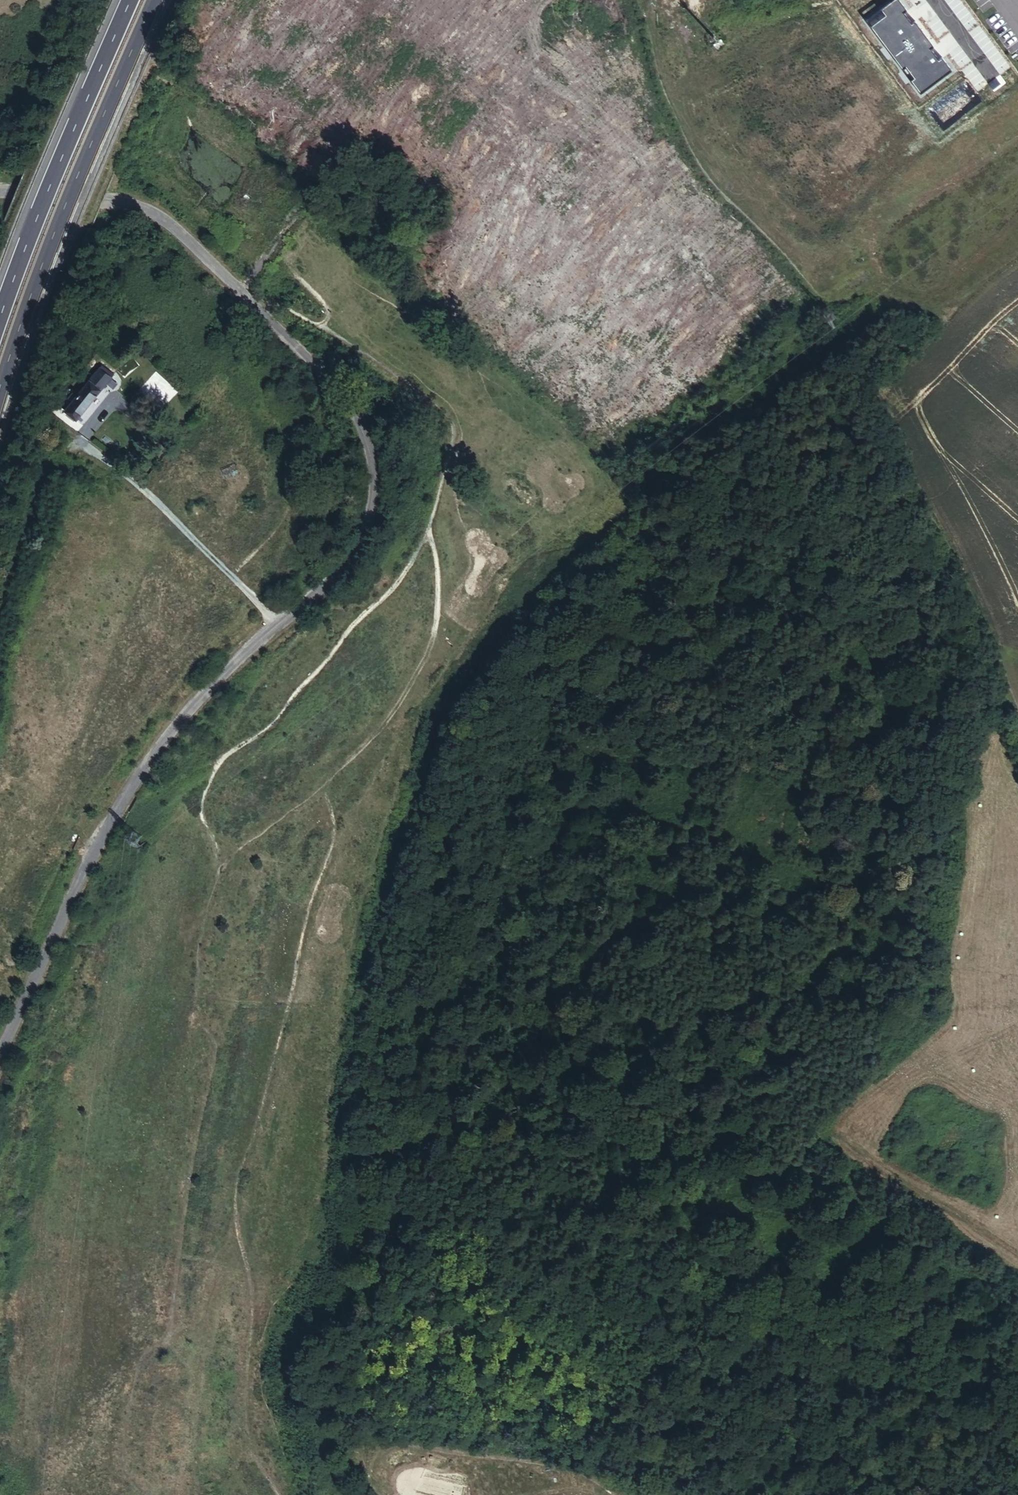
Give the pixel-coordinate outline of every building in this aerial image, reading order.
[(76,428),(115,381),(102,370),(76,402),(70,409),(63,418),(76,428)] [(70,409),(76,402),(72,398),(66,406),(70,409)]
